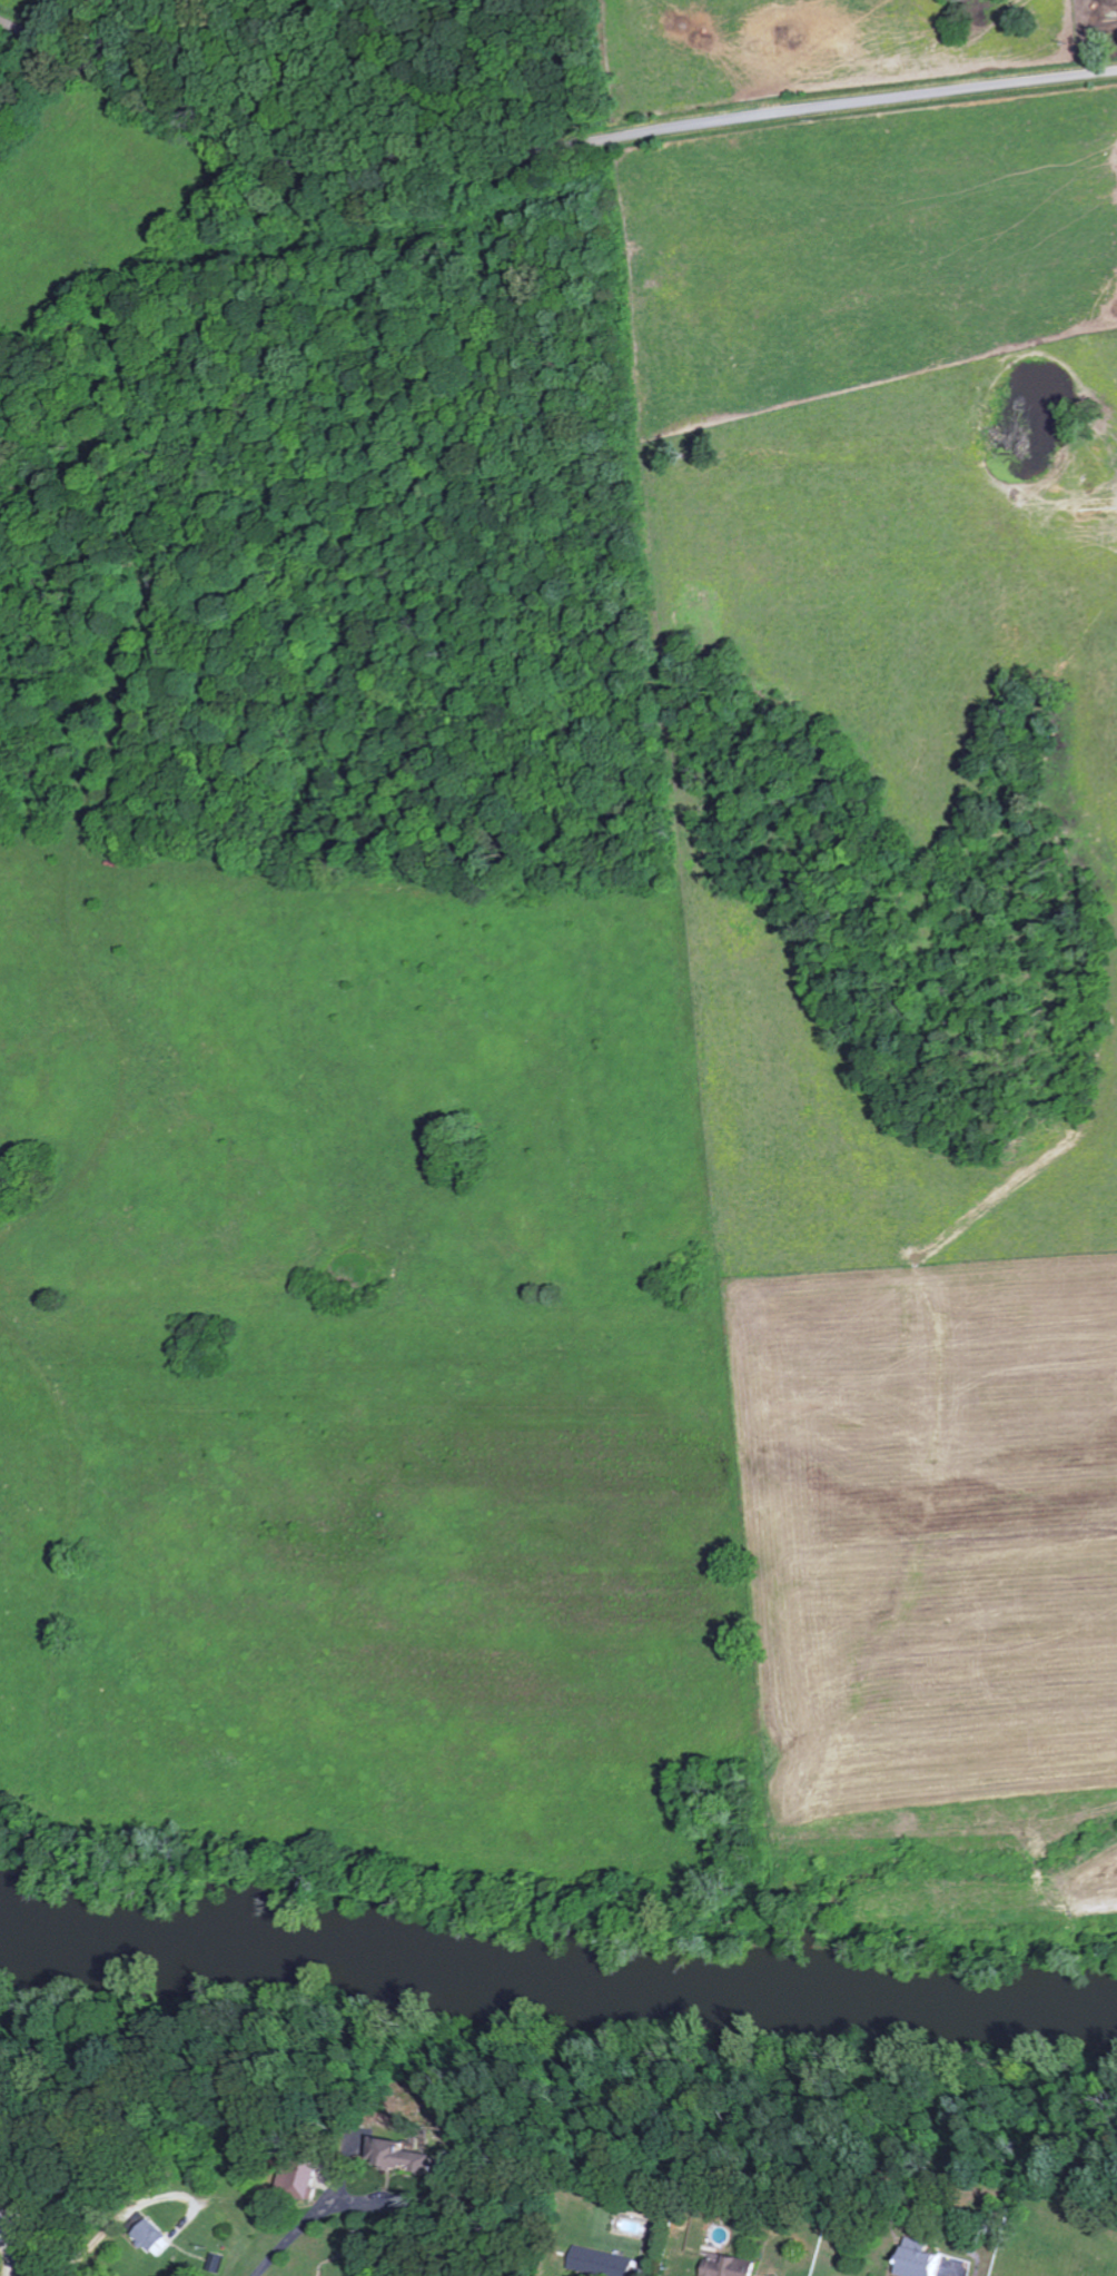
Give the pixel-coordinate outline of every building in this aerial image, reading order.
[(397,2150),(398,2142),(366,2137),(362,2163),(421,2173),(425,2155),(397,2150)] [(135,2232),(152,2252),(169,2238),(152,2218),(135,2232)] [(920,2252),(922,2242),(898,2236),(890,2274),(898,2275),(932,2275),(937,2256),(920,2252)] [(629,2256),(570,2245),(565,2269),(601,2275),(626,2275),(629,2256)] [(697,2275),(746,2275),(748,2260),(718,2255),(717,2262),(700,2259),(697,2275)]
